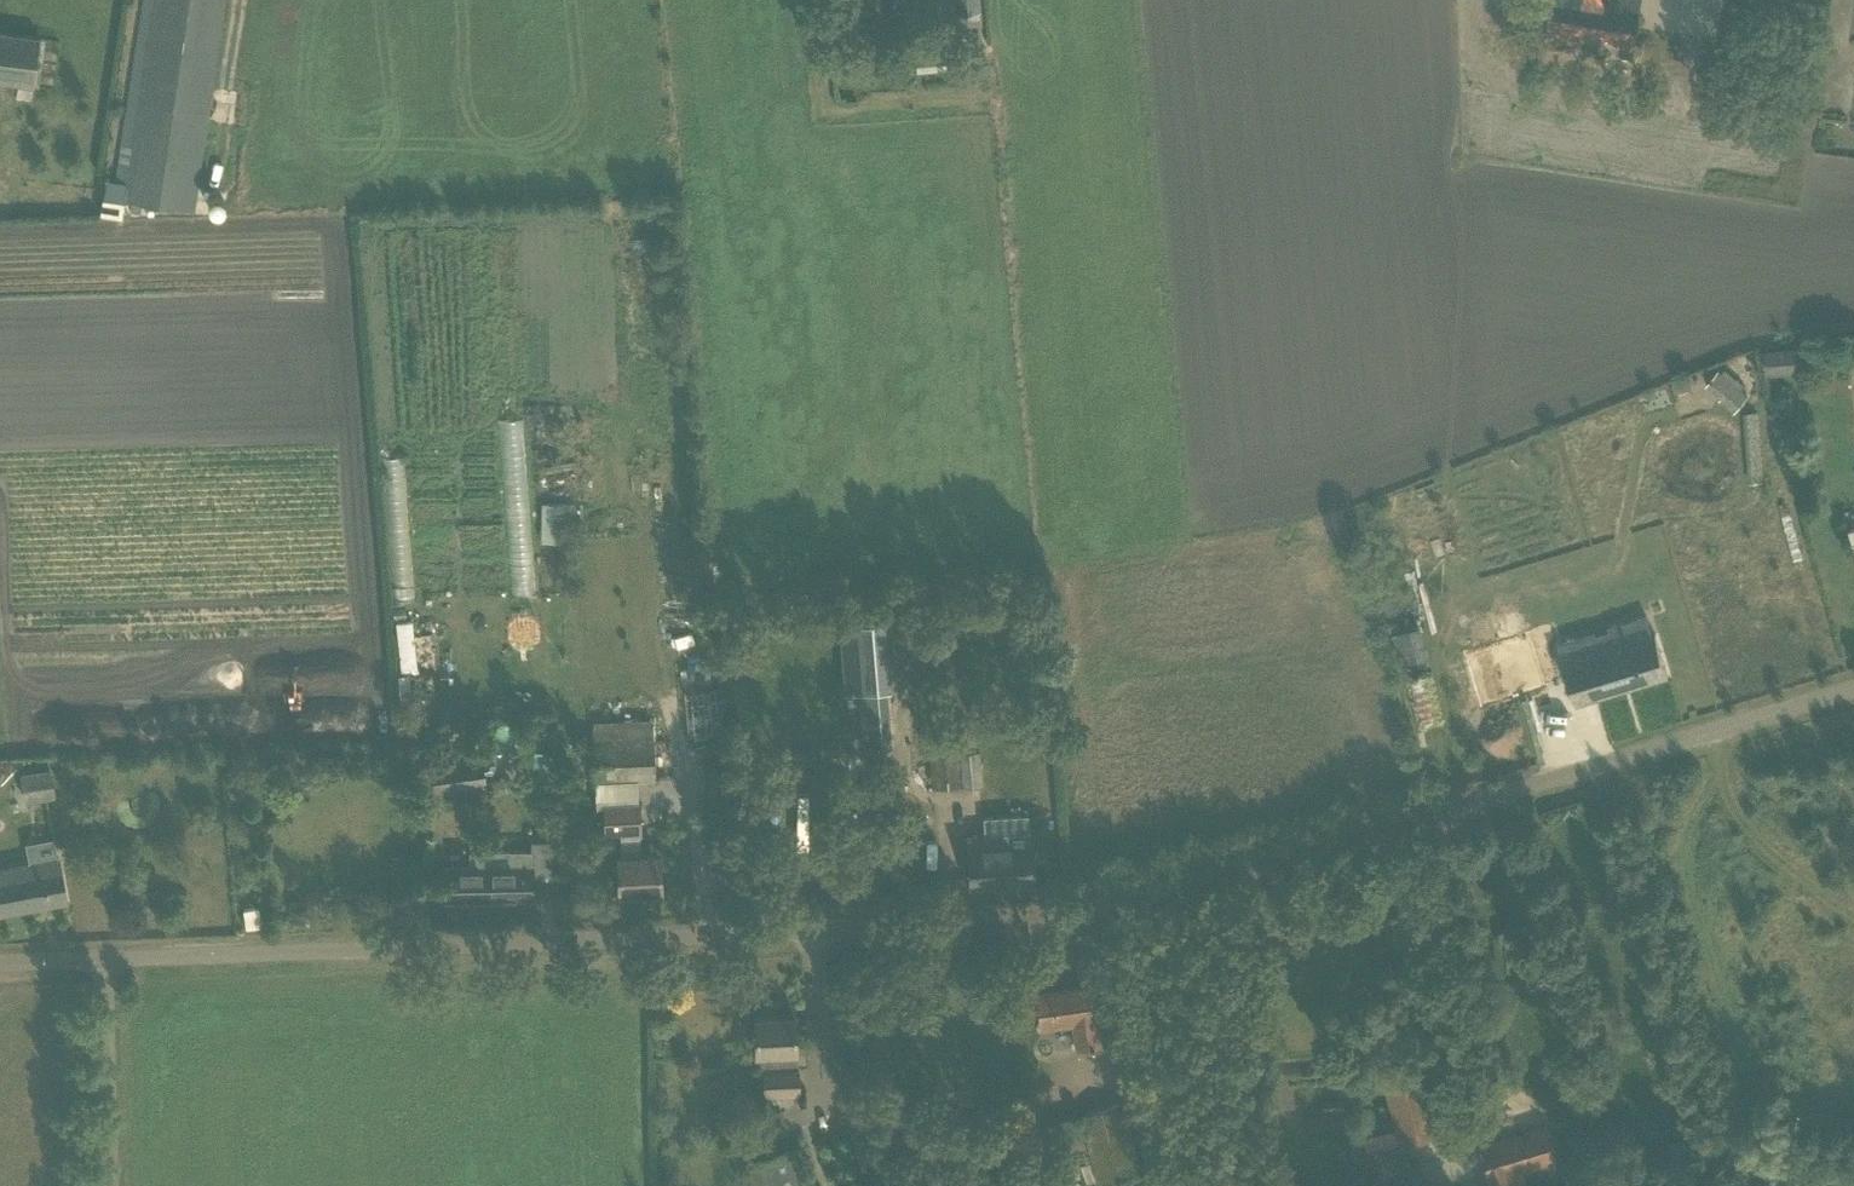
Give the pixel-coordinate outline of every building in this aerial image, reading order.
[(165,204),(198,208),(227,0),(142,0),(114,190),(123,191),(122,197),(133,199),(130,218),(163,220),(165,204)] [(1637,55),(1645,0),(1556,0),(1550,41),(1637,55)] [(33,85),(39,37),(0,32),(0,81),(18,83),(16,96),(31,98),(33,85)] [(1800,347),(1769,348),(1764,349),(1767,375),(1807,371),(1805,346),(1800,347)] [(1748,396),(1733,383),(1722,397),(1719,400),(1734,413),(1748,396)] [(1747,460),(1759,460),(1760,411),(1748,411),(1747,460)] [(393,608),(393,619),(405,619),(405,608),(393,608)] [(1615,647),(1566,662),(1563,662),(1576,704),(1669,675),(1656,634),(1653,635),(1647,615),(1632,620),(1633,622),(1624,625),(1623,622),(1609,627),(1609,629),(1615,647)] [(412,620),(396,622),(401,670),(417,668),(412,620)] [(887,689),(891,690),(885,622),(838,626),(844,693),(857,693),(887,689)] [(1392,635),(1400,663),(1418,658),(1411,630),(1392,635)] [(1472,670),(1483,707),(1546,688),(1535,650),(1472,670)] [(892,749),(887,689),(857,693),(861,752),(892,749)] [(592,738),(593,781),(637,781),(655,780),(652,734),(592,738)] [(933,790),(981,787),(978,749),(959,750),(959,752),(930,754),(933,790)] [(868,759),(848,760),(849,775),(869,773),(868,759)] [(460,761),(432,764),(435,793),(463,790),(460,761)] [(20,775),(25,800),(53,796),(49,770),(20,775)] [(506,778),(486,781),(487,788),(493,787),(494,794),(508,791),(506,778)] [(641,852),(640,806),(603,807),(603,832),(620,832),(621,853),(616,854),(618,891),(661,889),(659,852),(641,852)] [(970,886),(1033,882),(1031,847),(1012,848),(1011,832),(968,834),(968,843),(971,885),(970,885),(970,886)] [(533,900),(532,862),(532,851),(468,851),(468,863),(442,864),(443,902),(533,900)] [(68,902),(60,861),(0,872),(0,915),(68,902)] [(1092,985),(1036,993),(1041,1029),(1072,1024),(1076,1047),(1100,1044),(1092,985)] [(756,1071),(762,1071),(763,1093),(799,1092),(798,1068),(795,1068),(794,1051),(795,1051),(794,1015),(754,1016),(755,1052),(756,1071)] [(1415,1169),(1412,1170),(1404,1144),(1441,1134),(1421,1057),(1381,1067),(1395,1119),(1397,1129),(1365,1138),(1378,1184),(1389,1181),(1391,1185),(1420,1185),(1415,1169)] [(1461,1103),(1476,1099),(1471,1079),(1456,1084),(1461,1103)] [(1494,1185),(1527,1185),(1522,1171),(1542,1165),(1545,1175),(1562,1170),(1548,1125),(1481,1145),(1494,1185)] [(745,1161),(752,1185),(799,1185),(794,1168),(805,1165),(798,1145),(745,1161)]
